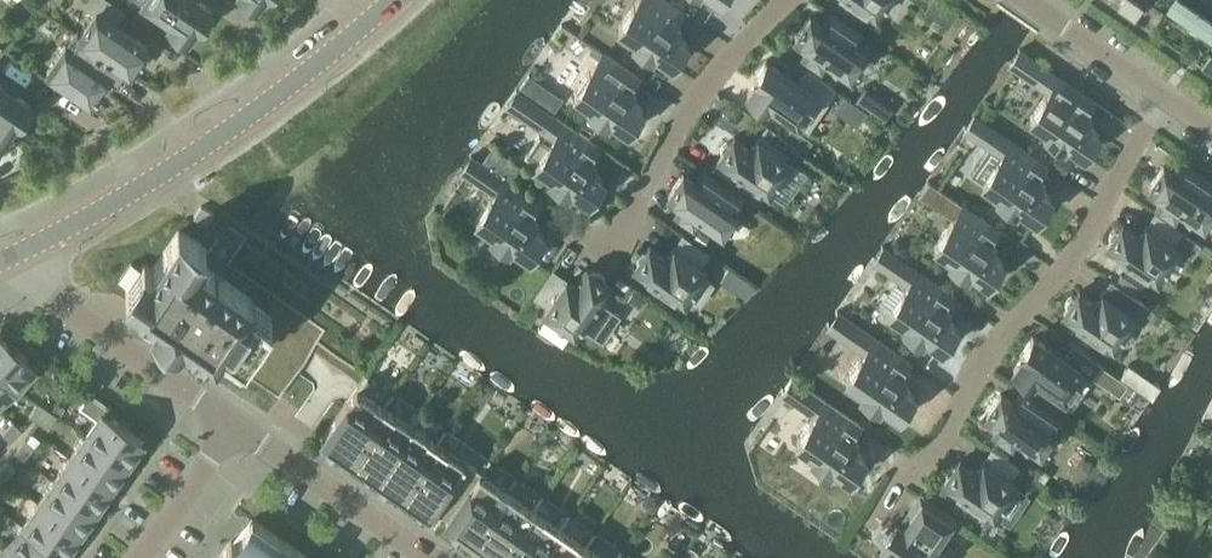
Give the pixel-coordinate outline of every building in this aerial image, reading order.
[(137,63),(143,61),(147,56),(147,49),(149,47),(137,39),(115,23),(124,11),(109,0),(89,0),(86,4),(97,11),(82,32),(79,30),(77,34),(131,72),(137,63)] [(143,2),(171,22),(169,26),(187,39),(188,39),(197,26),(199,28),(213,9),(199,0),(139,0),(143,2)] [(618,27),(635,39),(633,43),(651,56),(654,52),(672,65),(675,60),(679,63),(688,49),(685,46),(688,42),(676,34),(680,28),(673,24),(683,11),(667,0),(638,0),(634,5),(618,27)] [(864,15),(868,11),(876,17),(880,11),(890,18),(903,0),(842,0),(864,15)] [(1143,9),(1131,0),(1124,0),(1118,10),(1134,21),(1143,9)] [(1211,49),(1211,20),(1184,0),(1177,0),(1165,17),(1211,49)] [(863,59),(862,58),(865,54),(851,45),(859,33),(830,13),(822,24),(810,16),(795,38),(807,46),(803,52),(820,65),(825,58),(850,76),(852,72),(855,72),(857,71),(859,69),(861,67),(862,66),(862,65),(863,62),(863,60),(863,59)] [(77,34),(72,41),(69,45),(67,43),(47,71),(91,102),(108,78),(117,84),(123,76),(127,70),(131,72),(77,34)] [(1019,49),(1009,64),(1049,91),(1046,96),(1045,95),(1030,118),(1047,129),(1044,133),(1063,146),(1066,142),(1084,155),(1087,151),(1090,153),(1100,139),(1096,137),(1099,133),(1087,124),(1091,119),(1085,114),(1094,101),(1059,77),(1038,63),(1019,49)] [(590,71),(574,94),(591,105),(588,109),(607,122),(610,118),(628,131),(631,126),(635,128),(644,115),(641,112),(645,107),(633,99),(637,93),(631,89),(639,78),(603,53),(590,71)] [(1209,54),(1201,67),(1211,74),(1211,56),(1209,54)] [(756,81),(747,94),(766,107),(769,103),(807,130),(835,89),(807,69),(798,82),(766,61),(753,80),(756,81)] [(528,74),(516,90),(551,114),(562,98),(528,74)] [(9,129),(15,121),(18,123),(31,104),(0,82),(0,123),(9,129)] [(515,92),(507,104),(506,105),(547,132),(543,138),(539,136),(525,155),(536,162),(535,164),(552,176),(549,180),(568,193),(571,189),(589,201),(592,197),(595,199),(605,186),(601,183),(604,179),(592,171),(596,165),(590,161),(599,147),(551,114),(516,90),(515,92)] [(1051,197),(1039,189),(1043,183),(1037,179),(1046,165),(1011,141),(1003,135),(974,115),(964,129),(993,149),(1001,155),(998,160),(997,160),(982,182),(999,194),(996,198),(1015,211),(1018,207),(1036,219),(1039,215),(1042,217),(1052,204),(1048,201),(1051,197)] [(9,129),(0,123),(0,142),(9,129)] [(721,154),(722,155),(719,159),(736,170),(732,175),(757,192),(760,187),(769,193),(773,188),(783,194),(797,174),(787,167),(791,161),(784,156),(793,143),(767,125),(751,148),(734,136),(732,140),(729,141),(727,142),(724,143),(723,145),(721,147),(721,149),(721,151),(721,152),(721,154)] [(469,158),(462,169),(461,170),(489,190),(494,193),(491,198),(475,220),(492,232),(490,236),(509,249),(511,245),(529,257),(532,253),(536,256),(545,242),(542,239),(545,235),(533,227),(537,221),(531,217),(540,203),(505,179),(500,175),(471,155),(469,158)] [(1183,163),(1175,175),(1163,166),(1148,188),(1160,196),(1156,203),(1173,215),(1178,208),(1203,226),(1205,222),(1211,221),(1211,219),(1211,182),(1183,163)] [(735,215),(738,212),(724,202),(732,190),(703,170),(695,182),(683,174),(668,195),(680,204),(676,210),(693,222),(698,216),(723,233),(725,230),(726,230),(726,229),(727,229),(728,229),(729,229),(730,229),(730,228),(731,228),(732,227),(733,227),(733,226),(734,226),(734,225),(735,224),(735,223),(735,222),(736,222),(736,221),(736,220),(736,219),(736,218),(736,217),(736,216),(735,216),(735,215)] [(202,203),(193,217),(207,226),(216,213),(202,203)] [(953,218),(934,246),(951,257),(948,261),(967,274),(970,271),(988,283),(991,279),(994,281),(1004,267),(1000,265),(1003,261),(991,252),(995,247),(989,242),(999,229),(963,205),(953,219),(953,218)] [(1110,242),(1107,246),(1123,258),(1120,263),(1145,280),(1148,275),(1157,281),(1179,249),(1172,244),(1181,231),(1154,213),(1139,236),(1122,224),(1119,228),(1118,228),(1117,229),(1116,229),(1114,230),(1113,230),(1112,231),(1111,232),(1111,233),(1110,234),(1110,235),(1109,236),(1109,237),(1109,239),(1109,240),(1109,241),(1110,242)] [(133,296),(144,303),(143,306),(145,309),(154,316),(152,319),(179,337),(180,336),(203,352),(207,347),(280,397),(307,357),(326,330),(229,263),(247,237),(227,224),(209,250),(180,229),(152,269),(144,263),(140,269),(132,264),(121,278),(130,284),(125,290),(133,296)] [(637,262),(637,264),(635,268),(651,279),(648,284),(672,301),(676,296),(685,302),(689,297),(698,303),(713,283),(703,276),(707,270),(699,265),(709,252),(683,235),(667,257),(650,245),(647,249),(645,250),(642,251),(640,252),(639,254),(638,255),(637,257),(637,258),(637,259),(637,261),(637,262)] [(922,340),(924,336),(942,349),(945,344),(949,347),(959,333),(955,331),(958,326),(946,318),(950,312),(944,308),(953,295),(918,270),(912,266),(883,246),(873,261),(902,281),(908,285),(904,290),(904,289),(888,311),(906,323),(903,327),(922,340)] [(553,270),(535,296),(548,305),(543,312),(549,316),(542,326),(563,340),(569,330),(575,334),(581,325),(586,329),(603,340),(619,316),(598,301),(609,285),(605,282),(605,281),(605,280),(605,278),(605,277),(604,276),(603,275),(602,274),(601,273),(600,272),(599,272),(597,271),(596,271),(594,271),(593,271),(592,271),(591,272),(587,269),(575,285),(553,270)] [(1066,309),(1063,313),(1080,325),(1076,329),(1101,346),(1104,341),(1113,347),(1117,342),(1127,349),(1141,328),(1131,321),(1135,316),(1128,311),(1137,298),(1111,280),(1095,302),(1079,291),(1076,295),(1075,295),(1074,295),(1073,295),(1072,295),(1071,296),(1070,296),(1069,297),(1068,298),(1067,299),(1067,300),(1066,300),(1066,301),(1066,302),(1065,302),(1065,303),(1065,304),(1065,305),(1065,306),(1065,307),(1065,308),(1066,308),(1066,309)] [(632,289),(626,298),(641,308),(647,299),(632,289)] [(875,337),(866,332),(838,312),(827,326),(856,346),(865,352),(861,357),(861,356),(845,379),(863,391),(860,395),(879,407),(881,404),(899,416),(902,412),(906,414),(915,400),(912,398),(915,394),(903,385),(907,380),(901,375),(910,362),(875,337)] [(11,383),(15,387),(30,371),(42,379),(51,366),(35,355),(34,354),(33,354),(32,354),(31,355),(29,359),(0,333),(0,374),(11,383)] [(1019,357),(1011,369),(1023,377),(1033,385),(1036,382),(1065,402),(1065,401),(1074,407),(1103,364),(1073,343),(1064,355),(1032,333),(1017,356),(1019,357)] [(357,385),(357,386),(354,389),(338,412),(365,431),(392,449),(420,468),(447,487),(489,516),(515,534),(542,553),(549,557),(633,557),(622,550),(621,550),(596,532),(595,531),(570,514),(569,513),(543,496),(542,495),(517,478),(516,477),(515,476),(491,459),(490,459),(489,458),(447,429),(446,428),(421,411),(420,410),(419,410),(394,393),(394,392),(393,391),(368,374),(366,373),(365,373),(357,385)] [(0,374),(0,395),(11,383),(0,374)] [(811,458),(829,471),(832,467),(850,479),(853,475),(857,477),(866,464),(863,461),(866,457),(854,448),(858,443),(851,438),(861,425),(825,401),(821,397),(791,377),(781,391),(810,412),(815,415),(812,420),(812,419),(796,442),(813,454),(811,458)] [(1053,437),(1053,435),(1055,431),(1042,422),(1050,410),(1021,390),(1013,401),(1000,393),(986,415),(997,423),(993,429),(1011,442),(1015,435),(1040,453),(1043,449),(1044,449),(1046,448),(1048,448),(1050,446),(1052,444),(1053,442),(1053,440),(1053,438),(1053,437)] [(85,435),(131,466),(139,453),(139,451),(138,449),(136,447),(142,438),(103,411),(107,406),(107,405),(107,404),(106,403),(105,402),(89,392),(80,405),(97,417),(85,435)] [(39,421),(47,409),(38,403),(30,415),(39,421)] [(47,409),(39,421),(48,427),(56,415),(47,409)] [(13,422),(3,433),(11,440),(21,429),(13,422)] [(85,435),(70,458),(110,485),(116,477),(118,479),(120,479),(122,479),(131,466),(85,435)] [(25,440),(15,451),(23,459),(34,448),(25,440)] [(946,476),(947,478),(944,482),(961,493),(957,498),(982,515),(985,510),(994,516),(998,510),(1008,517),(1022,497),(1012,490),(1016,484),(1009,479),(1018,466),(992,448),(976,471),(959,459),(957,463),(954,463),(953,464),(951,464),(950,466),(948,468),(947,469),(947,470),(946,471),(946,473),(946,475),(946,476)] [(110,485),(70,458),(54,481),(100,511),(108,499),(108,497),(107,495),(105,493),(110,485)] [(4,480),(14,469),(6,461),(0,468),(0,476),(4,480)] [(54,481),(39,503),(79,531),(85,523),(87,525),(89,525),(91,524),(100,511),(54,481)] [(893,526),(891,526),(888,527),(886,528),(884,530),(883,532),(883,535),(882,535),(882,537),(883,539),(883,540),(880,544),(901,557),(946,557),(942,555),(942,554),(936,549),(956,521),(920,496),(910,510),(914,513),(904,527),(896,522),(893,526)] [(39,503),(23,526),(69,557),(77,544),(77,543),(76,540),(74,539),(79,531),(39,503)] [(252,519),(238,540),(237,541),(232,539),(229,542),(219,556),(219,557),(308,557),(252,519)] [(8,548),(23,557),(68,557),(69,557),(23,526),(8,548)] [(0,546),(0,557),(23,557),(8,548),(2,544),(0,546)]
